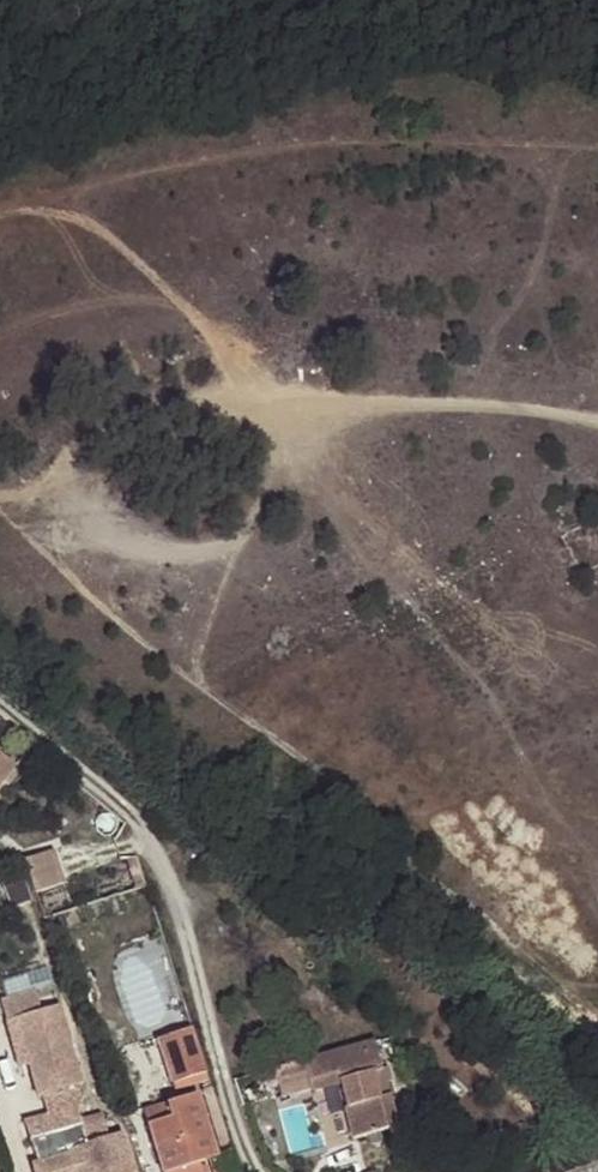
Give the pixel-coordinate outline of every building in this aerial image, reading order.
[(12,766),(0,756),(0,781),(12,766)] [(44,891),(72,881),(61,847),(32,856),(44,891)] [(0,1001),(0,1024),(10,1021),(24,1065),(36,1097),(78,1083),(52,1005),(34,1011),(27,991),(0,1001)] [(0,1024),(15,1069),(24,1065),(10,1021),(0,1024)] [(201,1070),(187,1026),(151,1039),(167,1083),(201,1070)] [(372,1041),(300,1060),(308,1092),(340,1084),(347,1108),(342,1109),(351,1139),(395,1126),(386,1097),(376,1100),(373,1088),(383,1085),(388,1083),(384,1067),(379,1069),(372,1041)] [(169,1090),(204,1078),(201,1070),(167,1083),(169,1090)] [(386,1097),(383,1085),(373,1088),(376,1100),(386,1097)] [(22,1122),(37,1165),(30,1167),(31,1171),(136,1171),(123,1132),(108,1137),(100,1112),(79,1118),(76,1105),(80,1104),(74,1086),(39,1097),(45,1114),(22,1122)] [(197,1093),(141,1110),(162,1171),(204,1171),(201,1163),(219,1157),(197,1093)]
